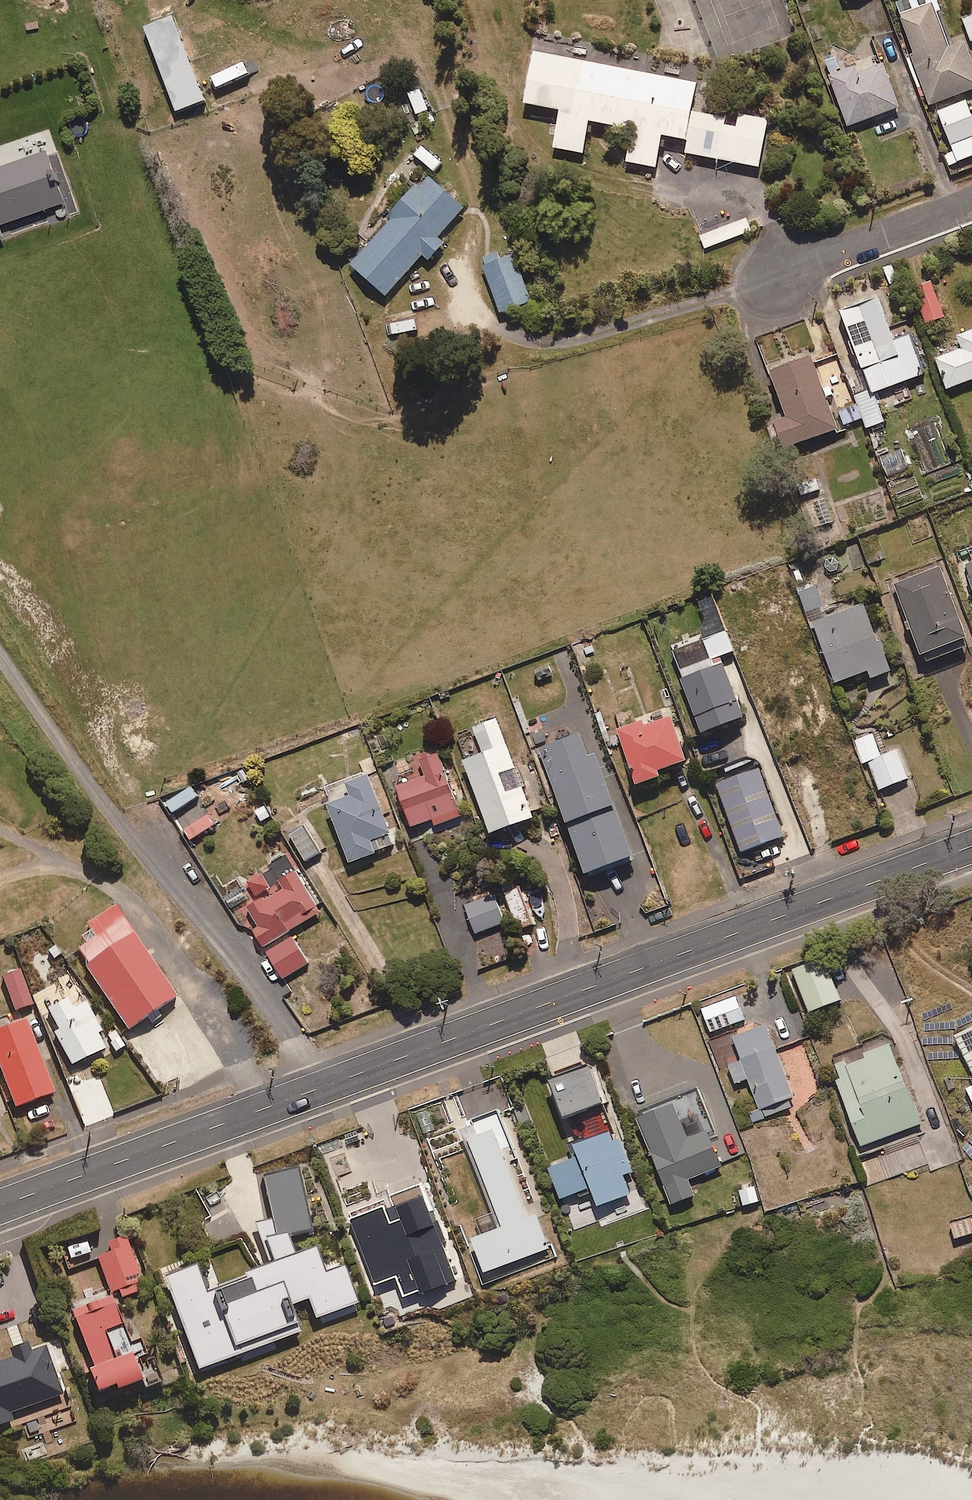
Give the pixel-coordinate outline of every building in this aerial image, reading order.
[(943,11),(938,0),(927,0),(929,7),(902,17),(917,56),(914,57),(933,107),(971,92),(971,56),(967,44),(953,49),(939,12),(943,11)] [(964,18),(971,43),(971,16),(964,18)] [(174,115),(207,103),(176,18),(143,30),(174,115)] [(699,81),(534,49),(523,104),(558,110),(551,148),(584,154),(591,122),(632,130),(626,162),(656,168),(663,134),(689,139),(687,151),(760,165),(769,119),(740,114),(738,126),(725,124),(727,117),(693,110),(699,81)] [(884,60),(844,75),(838,59),(826,64),(850,128),(902,109),(884,60)] [(414,117),(429,112),(423,91),(408,95),(414,117)] [(971,139),(971,111),(969,103),(940,114),(953,146),(971,139)] [(5,240),(1,227),(66,206),(49,154),(0,170),(0,242),(5,240)] [(349,264),(384,294),(422,255),(429,260),(445,241),(438,237),(466,207),(430,176),(421,185),(416,185),(387,214),(391,218),(349,264)] [(706,250),(752,233),(748,220),(701,237),(706,250)] [(498,251),(481,256),(485,264),(482,265),(500,313),(532,301),(515,254),(500,257),(498,251)] [(932,324),(946,319),(933,283),(919,288),(932,324)] [(913,338),(898,343),(881,301),(844,316),(876,396),(928,375),(913,338)] [(971,383),(971,334),(961,338),(966,351),(939,360),(950,391),(971,383)] [(837,398),(832,384),(824,387),(813,359),(773,375),(791,421),(781,425),(790,451),(841,431),(829,401),(837,398)] [(869,430),(887,423),(874,393),(839,407),(847,427),(864,420),(869,430)] [(800,592),(819,584),(812,566),(793,573),(800,592)] [(971,641),(942,568),(897,586),(926,658),(929,666),(971,649),(971,641)] [(819,587),(803,593),(816,625),(839,687),(872,674),(875,682),(895,675),(883,643),(881,644),(866,606),(831,619),(819,587)] [(715,663),(737,653),(728,634),(706,644),(715,663)] [(725,664),(716,667),(713,662),(682,674),(706,737),(747,721),(725,664)] [(662,774),(690,764),(673,717),(622,735),(641,789),(664,781),(662,774)] [(494,838),(537,822),(500,722),(476,731),(486,757),(466,764),(494,838)] [(882,758),(872,734),(856,741),(878,794),(910,780),(898,751),(882,758)] [(598,755),(591,758),(582,736),(542,752),(591,879),(638,861),(598,755)] [(438,828),(463,819),(441,758),(420,765),(425,780),(400,789),(414,829),(436,822),(438,828)] [(743,855),(786,839),(759,769),(717,785),(743,855)] [(353,867),(400,850),(372,778),(350,786),(355,799),(330,808),(353,867)] [(204,820),(194,804),(200,800),(192,786),(166,802),(190,845),(217,830),(210,817),(204,820)] [(307,864),(323,855),(307,829),(291,838),(307,864)] [(254,899),(273,889),(264,874),(246,884),(254,899)] [(278,886),(281,891),(248,912),(258,927),(253,930),(265,949),(322,914),(297,874),(278,886)] [(519,932),(534,926),(522,894),(507,900),(519,932)] [(477,935),(506,925),(496,896),(467,907),(477,935)] [(176,998),(114,907),(86,925),(90,931),(80,937),(85,944),(77,950),(88,966),(84,968),(127,1032),(176,998)] [(285,982),(310,966),(294,939),(269,955),(285,982)] [(810,1014),(842,1002),(825,958),(793,971),(810,1014)] [(17,1013),(33,1007),(21,974),(4,980),(17,1013)] [(703,1012),(714,1040),(739,1030),(738,1028),(747,1024),(737,999),(703,1012)] [(87,1005),(73,1012),(68,1002),(44,1015),(73,1070),(111,1049),(87,1005)] [(56,1097),(27,1024),(0,1034),(0,1069),(17,1112),(56,1097)] [(748,1081),(759,1110),(750,1114),(753,1123),(798,1106),(768,1027),(735,1040),(744,1063),(730,1068),(737,1086),(738,1085),(748,1081)] [(958,1039),(971,1069),(971,1032),(958,1039)] [(912,1091),(909,1092),(892,1047),(837,1067),(843,1083),(839,1085),(865,1156),(872,1154),(869,1147),(925,1126),(912,1091)] [(813,1074),(804,1051),(792,1057),(802,1079),(813,1074)] [(691,1181),(725,1170),(698,1092),(640,1112),(673,1207),(697,1199),(691,1181)] [(494,1214),(502,1235),(470,1247),(485,1287),(504,1280),(501,1271),(552,1252),(540,1218),(530,1222),(508,1164),(519,1160),(501,1112),(457,1128),(489,1216),(494,1214)] [(624,1142),(617,1144),(611,1128),(569,1144),(576,1163),(553,1171),(564,1202),(595,1191),(602,1210),(634,1198),(627,1178),(636,1175),(624,1142)] [(289,1241),(317,1231),(295,1171),(264,1182),(278,1221),(256,1229),(271,1270),(247,1279),(249,1282),(208,1297),(199,1272),(168,1283),(201,1374),(295,1339),(285,1311),(311,1302),(318,1322),(359,1307),(346,1271),(327,1278),(318,1254),(297,1261),(289,1241)] [(746,1209),(761,1204),(756,1188),(740,1193),(746,1209)] [(971,1236),(971,1220),(971,1219),(951,1225),(956,1241),(971,1236)] [(100,1262),(107,1281),(91,1287),(93,1294),(109,1288),(115,1304),(146,1292),(126,1240),(67,1262),(71,1273),(100,1262)] [(98,1371),(88,1376),(101,1406),(145,1387),(148,1395),(167,1388),(155,1359),(149,1361),(142,1345),(133,1349),(112,1299),(74,1315),(98,1371)] [(61,1376),(75,1371),(62,1336),(0,1359),(0,1439),(24,1430),(28,1440),(77,1422),(61,1376)]
